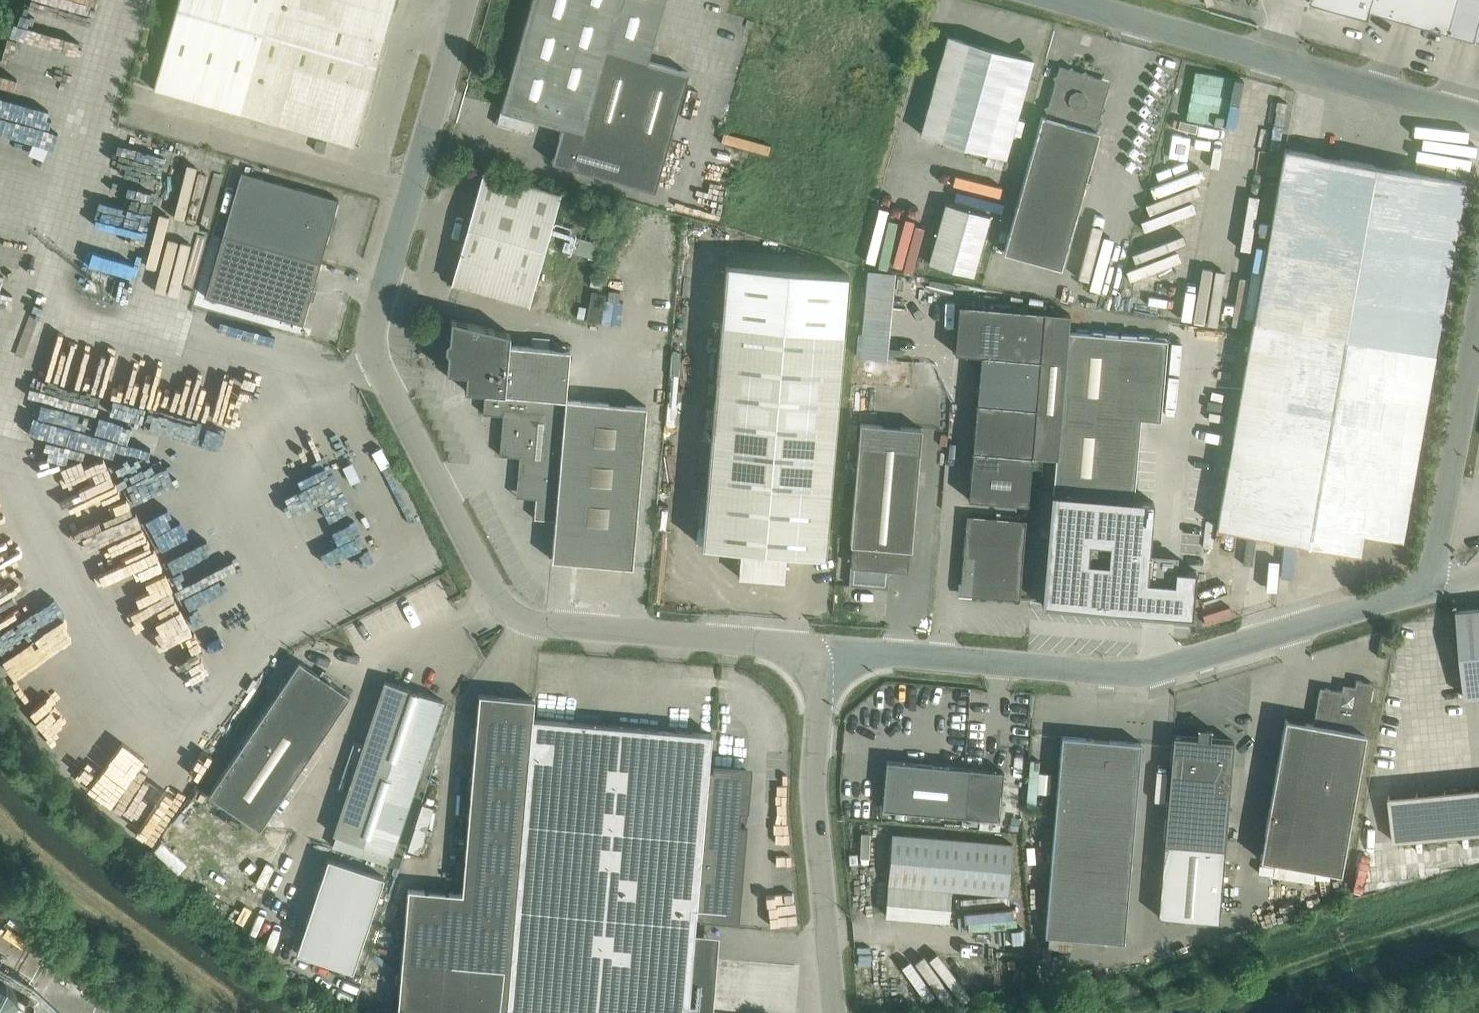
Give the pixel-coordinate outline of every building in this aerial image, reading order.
[(395,0),(178,0),(154,88),(354,145),(395,0)] [(665,0),(532,0),(497,124),(531,133),(535,119),(562,126),(552,161),(655,190),(689,72),(648,60),(665,0)] [(1370,16),(1372,8),(1418,21),(1450,30),(1476,38),(1478,28),(1478,0),(1313,0),(1370,16)] [(1006,156),(1028,77),(1033,58),(948,34),(920,132),(1006,156)] [(1062,267),(1094,150),(1100,131),(1096,130),(1108,88),(1105,87),(1102,81),(1102,78),(1060,66),(1054,85),(1046,115),(1044,114),(1006,251),(1062,267)] [(324,151),(327,141),(317,139),(314,149),(324,151)] [(1431,367),(1465,179),(1285,147),(1251,335),(1431,367)] [(321,262),(339,199),(320,193),(242,170),(224,234),(321,262)] [(529,303),(559,191),(503,176),(483,171),(452,282),(471,288),(529,303)] [(975,275),(991,214),(947,202),(930,262),(975,275)] [(303,324),(321,262),(224,234),(206,295),(284,318),(303,324)] [(702,438),(700,460),(709,461),(702,545),(705,545),(741,548),(738,575),(784,579),(786,552),(822,555),(825,555),(827,536),(844,330),(849,274),(726,263),(722,319),(711,439),(702,438)] [(592,292),(586,320),(598,322),(603,294),(592,292)] [(1040,359),(1045,311),(943,302),(940,334),(956,336),(955,352),(981,354),(1040,359)] [(1032,453),(1032,455),(1056,457),(1044,602),(1144,611),(1171,613),(1192,615),(1196,569),(1175,567),(1174,580),(1147,578),(1154,500),(1134,498),(1142,419),(1162,421),(1169,340),(1068,331),(1070,313),(1045,311),(1040,359),(1036,407),(1032,453)] [(506,392),(510,344),(511,332),(451,318),(447,370),(466,372),(465,389),(485,391),(506,392)] [(1401,538),(1431,367),(1251,335),(1217,527),(1358,552),(1362,532),(1401,538)] [(633,566),(647,405),(566,398),(570,349),(510,344),(506,392),(485,391),(483,412),(503,414),(500,454),(520,456),(518,476),(528,477),(527,486),(537,487),(535,517),(555,519),(552,559),(633,566)] [(1036,407),(1040,359),(981,354),(977,402),(1036,407)] [(1032,455),(1032,453),(1036,407),(977,402),(973,449),(1032,455)] [(912,549),(922,427),(861,422),(850,544),(853,544),(909,549),(912,549)] [(1028,503),(1032,455),(973,449),(968,498),(1028,503)] [(1023,559),(1027,519),(967,514),(963,554),(1023,559)] [(908,570),(909,549),(853,544),(849,584),(888,587),(890,568),(908,570)] [(1020,599),(1023,559),(963,554),(961,582),(972,595),(1020,599)] [(1391,650),(1393,640),(1383,638),(1381,649),(1391,650)] [(260,829),(351,694),(299,660),(209,794),(260,829)] [(1341,872),(1366,732),(1365,732),(1373,682),(1356,679),(1354,692),(1326,687),(1319,692),(1313,723),(1285,718),(1260,858),(1275,861),(1316,868),(1341,872)] [(393,853),(444,699),(385,680),(334,833),(391,852),(393,853)] [(697,913),(701,913),(700,917),(739,921),(752,768),(713,764),(713,768),(709,768),(712,733),(533,718),(534,698),(479,693),(462,892),(408,887),(398,1008),(453,1012),(688,1012),(688,1009),(701,1010),(706,957),(693,956),(697,913)] [(1219,920),(1232,760),(1234,740),(1210,738),(1211,728),(1198,727),(1197,737),(1173,735),(1158,915),(1219,920)] [(1124,939),(1140,762),(1142,742),(1062,735),(1045,933),(1124,939)] [(999,818),(1004,770),(950,765),(887,760),(882,808),(962,815),(978,816),(999,818)] [(962,815),(961,824),(977,826),(978,816),(962,815)] [(1009,894),(1014,843),(912,834),(892,833),(888,883),(908,885),(1009,894)] [(391,852),(387,863),(399,867),(402,856),(393,853),(391,852)] [(353,971),(385,876),(328,857),(297,952),(353,971)] [(1275,861),(1273,874),(1313,882),(1316,868),(1275,861)] [(1259,864),(1258,872),(1272,874),(1274,867),(1259,864)] [(1317,870),(1317,879),(1331,879),(1331,871),(1317,870)] [(271,931),(264,945),(278,952),(285,937),(271,931)]
